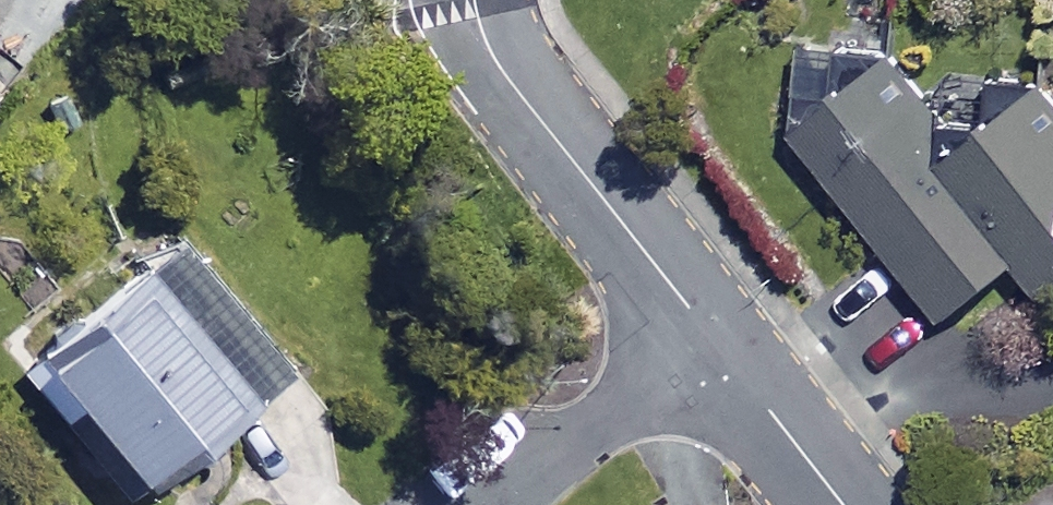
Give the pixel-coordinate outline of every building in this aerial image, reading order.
[(23,31),(0,18),(0,74),(23,31)] [(907,58),(804,138),(947,324),(1022,267),(1048,300),(1052,297),(1052,95),(979,152),(907,58)] [(308,379),(197,248),(39,381),(76,424),(97,406),(172,495),(308,379)]
